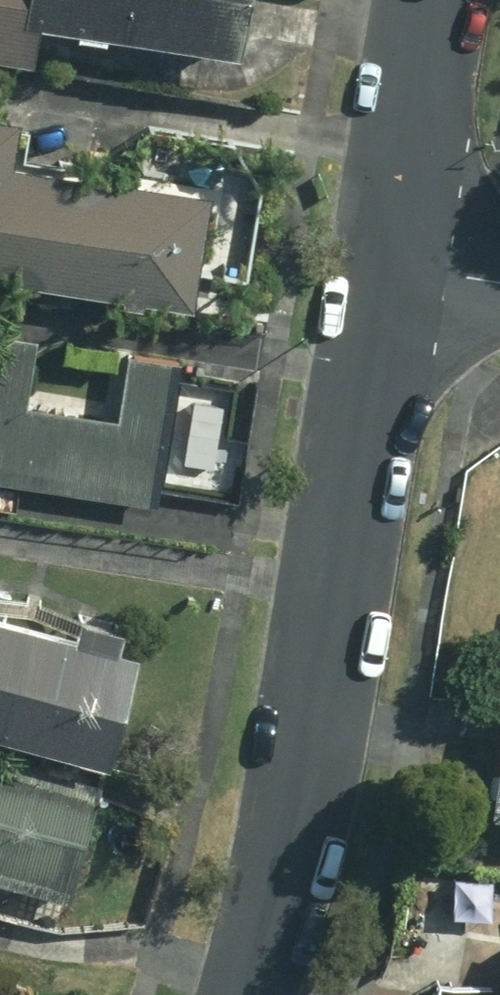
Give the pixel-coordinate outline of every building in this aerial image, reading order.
[(35,59),(43,13),(241,48),(249,0),(0,0),(0,53),(35,59)] [(0,120),(0,278),(186,307),(204,191),(12,161),(18,123),(0,120)] [(156,501),(179,346),(126,339),(114,422),(27,409),(37,341),(0,335),(0,478),(156,501)] [(0,615),(0,729),(106,758),(135,650),(0,615)] [(485,807),(499,809),(499,723),(485,807)] [(80,900),(111,787),(0,757),(0,878),(80,900)]
